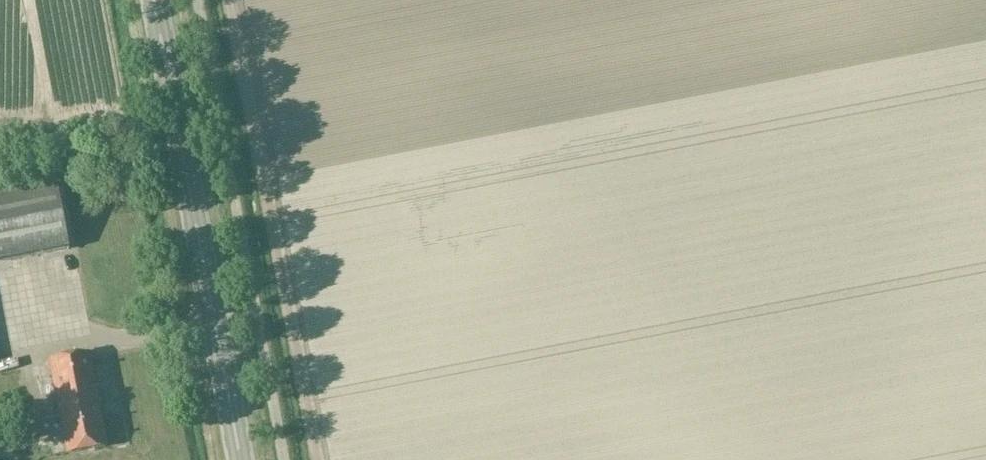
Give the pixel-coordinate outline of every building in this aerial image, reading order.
[(94,182),(108,182),(108,171),(94,172),(94,182)] [(69,250),(57,188),(0,198),(0,264),(69,250)] [(107,447),(89,355),(50,363),(68,455),(107,447)]
